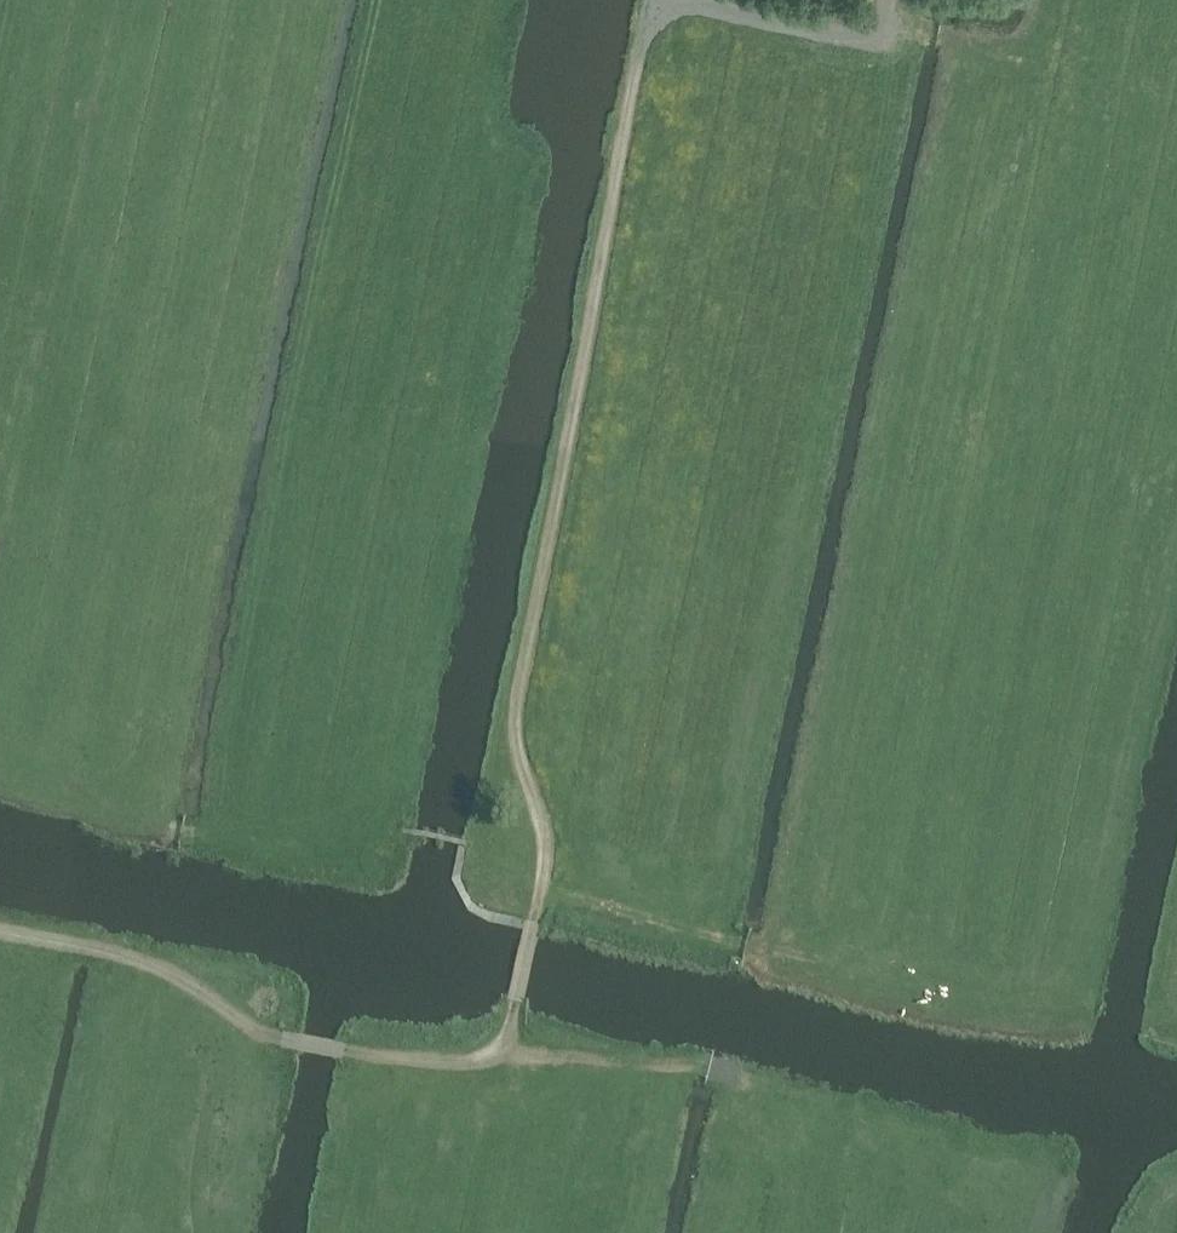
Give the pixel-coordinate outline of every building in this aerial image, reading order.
[(651,1078),(652,1088),(680,1087),(679,1077),(651,1078)]
